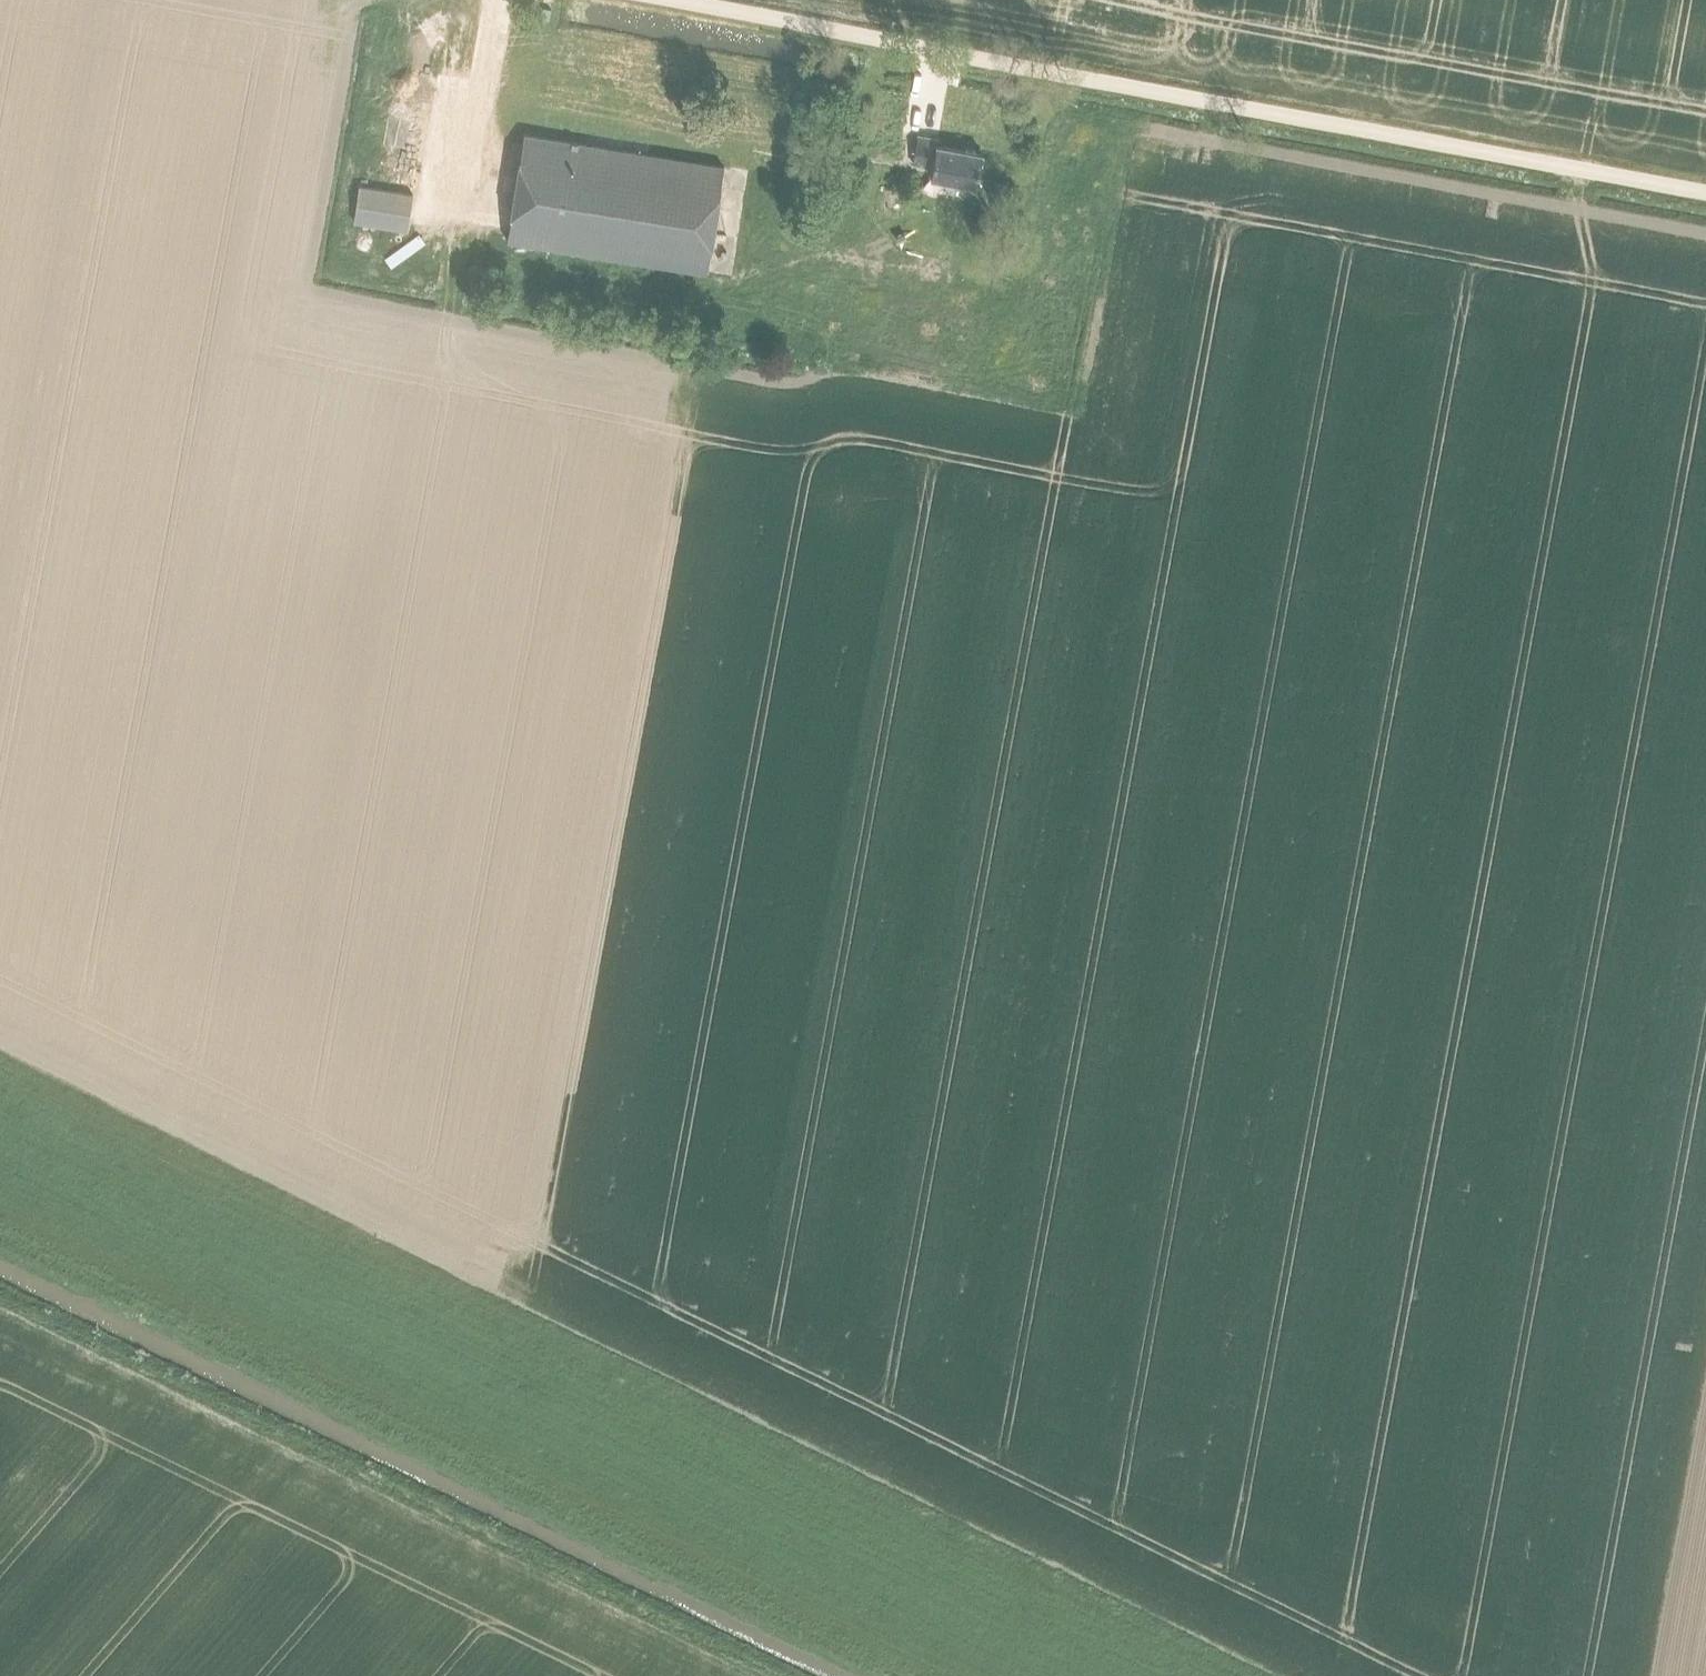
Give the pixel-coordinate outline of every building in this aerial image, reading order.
[(542,8),(540,20),(549,22),(551,10),(542,8)] [(525,135),(509,239),(704,270),(721,166),(525,135)] [(917,135),(911,164),(931,167),(930,176),(976,185),(981,152),(935,144),(936,139),(917,135)] [(405,231),(411,192),(360,184),(354,221),(405,231)]
